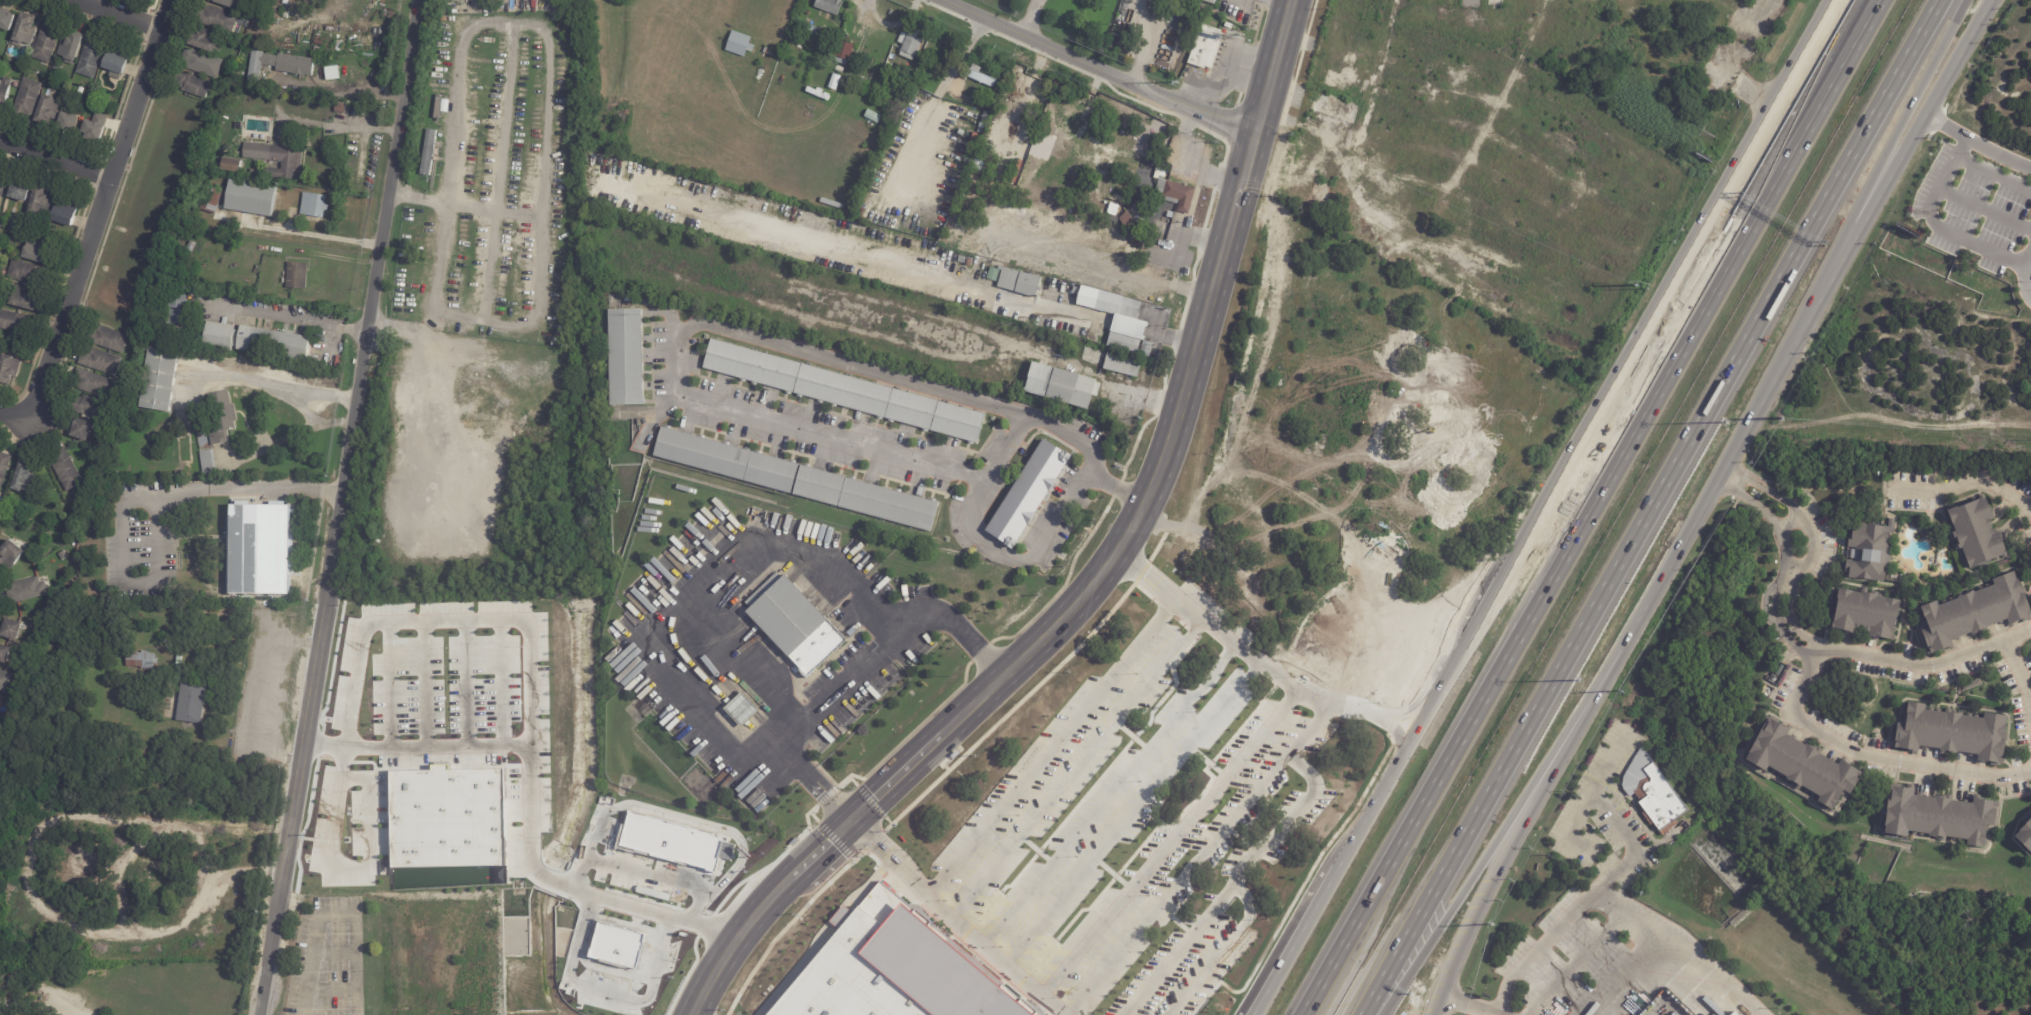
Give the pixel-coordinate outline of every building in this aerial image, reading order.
[(246,11),(216,0),(250,0),(246,11)] [(814,6),(816,0),(839,0),(842,1),(837,15),(814,6)] [(283,7),(277,25),(259,18),(266,1),(283,7)] [(239,24),(236,33),(198,21),(202,8),(207,10),(210,3),(243,15),(239,24)] [(13,30),(0,26),(0,10),(1,7),(10,10),(18,13),(13,30)] [(303,13),(300,26),(288,23),(291,10),(303,13)] [(27,13),(37,17),(34,26),(39,27),(33,44),(25,42),(23,47),(13,44),(24,12),(27,13)] [(49,20),(59,23),(57,28),(61,29),(62,32),(52,63),(34,56),(47,19),(49,20)] [(1220,34),(1225,35),(1213,71),(1206,68),(1205,70),(1189,64),(1202,25),(1220,31),(1219,33),(1220,34)] [(915,56),(900,50),(909,28),(912,29),(913,26),(923,30),(921,34),(924,35),(915,56)] [(222,54),(194,44),(197,33),(203,35),(205,29),(224,35),(222,42),(224,43),(224,44),(225,45),(222,54)] [(731,30),(750,37),(748,44),(754,46),(752,52),(746,50),(743,57),(724,51),(731,30)] [(89,34),(80,61),(77,60),(75,65),(66,62),(68,56),(59,53),(65,35),(72,38),(72,36),(76,37),(78,31),(89,34)] [(100,37),(105,39),(103,44),(108,46),(97,79),(79,72),(92,35),(100,37)] [(849,44),(854,45),(848,61),(847,60),(845,65),(834,61),(836,57),(834,56),(839,40),(849,44)] [(129,64),(126,74),(122,73),(120,79),(109,75),(111,68),(105,66),(112,45),(133,52),(129,64)] [(185,59),(189,47),(228,59),(221,79),(190,68),(188,65),(190,62),(185,60),(185,59)] [(765,47),(773,51),(771,55),(763,51),(765,47)] [(317,67),(316,76),(279,71),(279,67),(264,65),(262,84),(250,82),(254,48),(266,49),(266,54),(281,56),(281,54),(318,59),(317,67)] [(896,58),(909,62),(907,69),(894,65),(896,58)] [(56,64),(63,67),(61,73),(53,70),(56,64)] [(965,75),(968,68),(970,69),(972,64),(980,67),(978,72),(996,80),(993,88),(965,75)] [(328,67),(342,65),(343,78),(329,80),(328,67)] [(836,65),(843,68),(841,73),(834,70),(836,65)] [(217,81),(211,99),(186,90),(187,87),(179,84),(181,78),(180,77),(182,70),(217,81)] [(832,88),(825,85),(831,72),(837,75),(832,88)] [(5,109),(0,108),(0,79),(5,80),(5,76),(13,78),(13,79),(8,106),(6,106),(5,109)] [(35,114),(33,116),(28,115),(26,120),(14,115),(27,77),(46,84),(35,114)] [(53,96),(57,97),(56,98),(64,101),(58,119),(54,118),(51,126),(37,121),(46,93),(53,96)] [(348,103),(347,113),(336,112),(338,102),(348,103)] [(878,115),(874,122),(862,115),(865,108),(878,115)] [(71,112),(85,116),(79,133),(73,131),(72,133),(61,130),(67,110),(71,112)] [(108,118),(106,124),(108,125),(103,141),(98,139),(98,141),(87,137),(89,133),(84,131),(89,118),(93,120),(96,111),(109,116),(108,118)] [(985,112),(989,114),(985,123),(980,121),(982,117),(980,117),(981,115),(982,115),(984,112),(985,112)] [(435,132),(429,177),(419,176),(426,131),(435,132)] [(978,135),(969,156),(964,154),(973,132),(978,135)] [(271,146),(300,148),(300,150),(305,150),(302,180),(267,177),(267,168),(283,170),(284,161),(244,158),(246,143),(271,146)] [(226,166),(228,157),(247,161),(245,173),(225,170),(226,166)] [(8,176),(0,211),(0,175),(0,174),(8,176)] [(1141,180),(1143,174),(1149,176),(1147,182),(1141,180)] [(1167,180),(1195,188),(1188,214),(1176,211),(1178,204),(1162,200),(1163,196),(1161,196),(1162,193),(1155,191),(1158,178),(1167,180)] [(23,181),(35,185),(29,202),(11,197),(16,179),(23,181)] [(260,184),(278,187),(274,217),(227,209),(232,179),(260,184)] [(41,185),(50,187),(48,194),(51,195),(51,197),(53,198),(48,216),(31,211),(38,184),(41,185)] [(222,190),(214,214),(195,208),(203,184),(222,190)] [(324,217),(303,215),(305,193),(329,195),(328,204),(331,205),(330,211),(327,211),(326,217),(324,217)] [(758,197),(753,209),(743,206),(748,193),(758,197)] [(73,200),(74,201),(74,203),(80,205),(73,225),(53,218),(61,198),(68,200),(69,199),(73,200)] [(759,199),(766,201),(764,208),(757,206),(759,199)] [(1127,210),(1134,222),(1124,227),(1119,219),(1127,210)] [(1118,218),(1116,225),(1109,220),(1111,215),(1118,218)] [(50,243),(48,247),(57,250),(52,265),(24,257),(28,246),(29,246),(31,238),(50,243)] [(199,243),(195,253),(189,251),(193,241),(199,243)] [(187,259),(182,272),(174,268),(179,256),(187,259)] [(49,277),(48,280),(43,278),(41,287),(8,278),(13,259),(51,269),(49,277)] [(292,263),(311,264),(309,289),(289,288),(290,263),(292,263)] [(1037,293),(1034,304),(997,294),(998,288),(996,287),(1001,270),(997,269),(998,266),(1041,278),(1037,293)] [(44,300),(42,311),(7,303),(10,293),(17,295),(19,285),(38,290),(37,294),(39,295),(38,299),(44,300)] [(1136,320),(1147,322),(1144,332),(1142,341),(1140,341),(1137,354),(1107,347),(1110,332),(1114,315),(1075,305),(1077,295),(1072,294),(1073,287),(1080,289),(1080,286),(1123,297),(1123,298),(1141,302),(1136,320)] [(182,295),(191,295),(191,309),(171,308),(171,295),(182,295)] [(21,333),(0,329),(0,309),(35,317),(33,325),(31,325),(30,331),(22,330),(21,333)] [(191,310),(192,310),(192,324),(188,324),(187,336),(176,336),(176,324),(170,324),(170,309),(191,310)] [(643,405),(642,309),(608,310),(610,406),(643,405)] [(238,326),(234,353),(204,348),(208,322),(238,326)] [(128,354),(90,342),(94,330),(98,331),(100,325),(133,336),(128,354)] [(290,332),(315,336),(311,360),(240,349),(244,325),(290,332)] [(977,439),(976,444),(701,367),(709,338),(984,415),(977,439)] [(1154,343),(1150,357),(1139,354),(1142,341),(1154,343)] [(96,348),(126,358),(120,377),(81,364),(85,352),(93,355),(96,348)] [(179,374),(173,413),(143,408),(152,349),(182,353),(179,374)] [(20,373),(16,386),(1,382),(2,381),(0,380),(8,353),(18,357),(18,358),(24,360),(20,373)] [(1137,373),(1136,377),(1104,369),(1108,353),(1140,362),(1137,373)] [(1100,384),(1097,397),(1091,395),(1087,410),(1023,392),(1032,362),(1096,380),(1095,383),(1100,384)] [(116,390),(115,393),(110,391),(108,398),(81,389),(79,386),(80,382),(76,380),(81,368),(119,381),(116,390)] [(132,374),(129,380),(123,378),(125,371),(132,374)] [(238,411),(244,440),(217,446),(217,445),(201,448),(199,434),(212,431),(210,420),(215,419),(210,396),(232,391),(234,405),(237,404),(238,411)] [(113,404),(107,421),(73,410),(75,401),(77,401),(79,395),(87,398),(88,396),(113,404)] [(98,423),(101,424),(94,442),(77,436),(84,418),(98,423)] [(661,428),(798,465),(790,494),(652,457),(660,427),(661,428)] [(1069,457),(1012,549),(984,532),(1042,440),(1070,457),(1069,457)] [(87,482),(70,492),(54,463),(55,460),(59,458),(56,454),(68,447),(87,482)] [(202,453),(216,451),(219,475),(205,477),(202,453)] [(3,495),(0,494),(0,458),(2,452),(11,455),(15,457),(3,495)] [(24,462),(35,466),(33,472),(36,473),(35,474),(37,475),(31,493),(25,491),(25,492),(15,488),(24,462)] [(808,467),(939,504),(931,532),(793,494),(801,465),(808,467)] [(1992,512),(1994,515),(1995,515),(1996,520),(1992,521),(1995,527),(1992,528),(1994,531),(1995,530),(1996,534),(2001,532),(2003,537),(2005,536),(2007,541),(2004,542),(2008,552),(2009,552),(2010,555),(2009,556),(2009,558),(2004,560),(2003,557),(2000,559),(2001,561),(1997,562),(1996,561),(1972,570),(1965,553),(1963,554),(1961,549),(1958,551),(1955,543),(1957,542),(1954,534),(1958,533),(1949,511),(1965,505),(1965,506),(1987,498),(1992,512)] [(293,595),(232,595),(232,505),(293,505),(293,595)] [(1895,529),(1895,535),(1892,535),(1891,545),(1893,545),(1891,571),(1887,570),(1885,583),(1850,579),(1850,574),(1846,573),(1847,561),(1851,561),(1853,548),(1849,548),(1850,535),(1852,535),(1854,525),(1895,529)] [(1,570),(0,569),(0,555),(13,538),(28,550),(29,551),(12,572),(5,566),(1,570)] [(784,575),(847,641),(808,679),(745,613),(750,607),(746,602),(777,572),(782,577),(784,575)] [(2019,580),(2030,610),(2030,621),(2019,625),(2019,624),(2015,626),(2016,627),(2011,629),(2008,621),(2004,623),(2005,624),(2000,626),(2000,624),(1989,628),(1990,630),(1978,635),(1979,637),(1974,638),(1972,634),(1961,639),(1962,640),(1957,642),(1957,640),(1953,642),(1955,648),(1955,650),(1951,651),(1951,650),(1936,655),(1935,654),(1933,655),(1932,654),(1929,656),(1928,651),(1930,650),(1923,633),(1931,629),(1929,623),(1928,623),(1922,609),(1939,603),(1941,608),(1961,600),(1960,598),(1964,596),(1964,598),(1972,595),(1972,594),(1976,592),(1977,594),(1996,586),(1994,581),(2016,573),(2018,580),(2019,580)] [(42,577),(44,584),(48,583),(51,595),(12,605),(9,592),(15,591),(14,587),(15,584),(42,577)] [(1858,594),(1862,595),(1863,591),(1880,595),(1879,598),(1902,603),(1893,643),(1890,642),(1890,644),(1875,640),(1875,639),(1870,638),(1870,633),(1865,632),(1865,631),(1862,630),(1862,631),(1860,631),(1859,633),(1857,633),(1856,635),(1850,634),(1849,636),(1845,635),(1845,633),(1830,629),(1831,623),(1834,624),(1840,600),(1838,599),(1840,590),(1858,594)] [(29,624),(23,643),(6,637),(12,619),(29,624)] [(12,665),(0,661),(0,646),(3,647),(4,645),(18,650),(12,665)] [(158,654),(157,669),(128,667),(129,653),(158,654)] [(10,695),(0,692),(0,670),(17,675),(16,676),(10,695)] [(1982,685),(1982,686),(1965,692),(1963,687),(1980,680),(1982,685)] [(211,688),(206,725),(180,722),(185,685),(211,688)] [(741,693),(759,712),(740,729),(722,710),(741,693)] [(1930,712),(1947,715),(1947,712),(1965,715),(1964,717),(1985,721),(1986,715),(2009,719),(2007,726),(2009,726),(2008,735),(2009,735),(2008,743),(2007,743),(2003,767),(1983,763),(1982,766),(1977,765),(1979,757),(1974,756),(1974,758),(1969,757),(1970,755),(1959,754),(1959,755),(1947,753),(1947,754),(1946,756),(1940,755),(1941,751),(1929,749),(1929,751),(1924,750),(1924,749),(1921,748),(1920,754),(1919,754),(1919,756),(1914,756),(1914,754),(1896,751),(1896,749),(1893,748),(1894,743),(1897,744),(1900,725),(1907,726),(1910,704),(1927,706),(1926,711),(1930,712)] [(1782,727),(1785,729),(1786,728),(1787,729),(1789,726),(1793,728),(1791,731),(1792,731),(1789,737),(1807,747),(1808,746),(1823,755),(1822,757),(1840,767),(1843,762),(1848,765),(1848,766),(1863,775),(1860,781),(1862,782),(1853,797),(1846,793),(1834,814),(1819,805),(1822,800),(1803,789),(1801,792),(1796,789),(1797,788),(1787,782),(1789,780),(1771,769),(1768,774),(1747,762),(1771,720),(1782,727)] [(505,758),(506,857),(390,858),(389,760),(431,760),(431,755),(451,755),(451,759),(505,758)] [(1672,829),(1669,830),(1670,832),(1663,836),(1659,831),(1660,830),(1655,822),(1651,825),(1642,813),(1646,811),(1639,801),(1641,800),(1634,791),(1638,788),(1641,780),(1649,776),(1643,769),(1654,761),(1690,809),(1676,819),(1679,824),(1672,829)] [(1909,786),(1916,787),(1915,790),(1917,790),(1916,798),(1936,800),(1936,798),(1954,801),(1953,803),(1974,806),(1975,799),(1982,800),(1982,802),(2001,804),(2000,810),(1996,810),(1996,811),(1999,812),(1997,830),(1990,829),(1989,833),(1986,850),(1969,848),(1969,843),(1964,842),(1964,844),(1961,844),(1961,842),(1959,842),(1959,844),(1954,843),(1955,841),(1948,840),(1948,842),(1947,841),(1947,844),(1941,843),(1941,841),(1931,839),(1931,837),(1925,836),(1925,839),(1923,839),(1923,836),(1919,835),(1918,838),(1916,838),(1917,835),(1910,834),(1909,840),(1887,837),(1888,830),(1887,829),(1893,785),(1902,786),(1902,789),(1909,790),(1909,786)] [(2020,833),(2030,822),(2030,854),(2015,839),(2021,833),(2020,833)] [(1050,1010),(1056,1014),(761,1014),(760,1014),(879,873),(947,931),(949,927),(1003,974),(1001,976),(1021,993),(1025,989),(1029,992),(1037,995),(1045,1005),(1049,1009),(1046,1012),(1047,1013),(1050,1010)] [(1668,984),(1639,1014),(1700,1014),(1668,984)]
